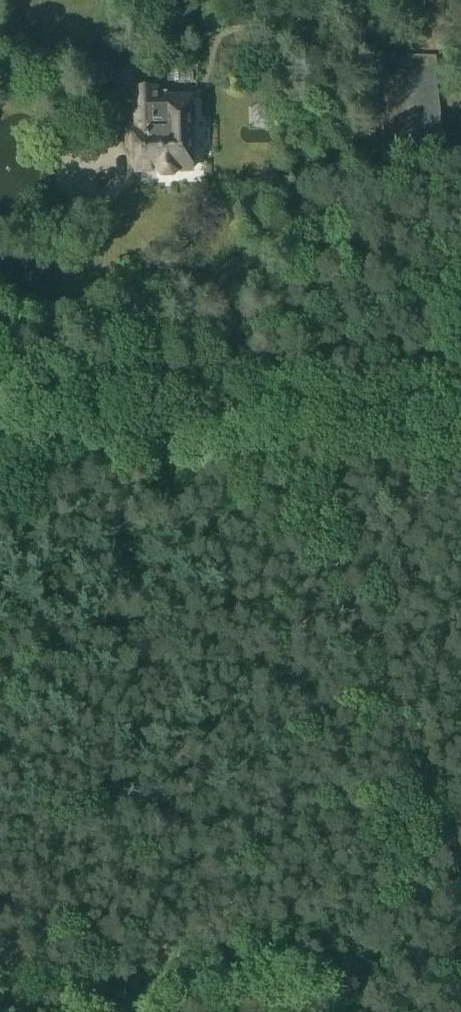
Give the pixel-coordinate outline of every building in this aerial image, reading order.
[(444,157),(430,77),(367,73),(366,155),(444,157)] [(159,97),(159,90),(149,90),(149,113),(147,113),(142,118),(142,127),(138,131),(139,148),(142,155),(143,170),(149,170),(149,172),(161,172),(163,175),(175,175),(179,171),(191,171),(191,148),(194,145),(194,135),(191,132),(191,127),(194,123),(194,106),(190,102),(190,96),(159,97)]
